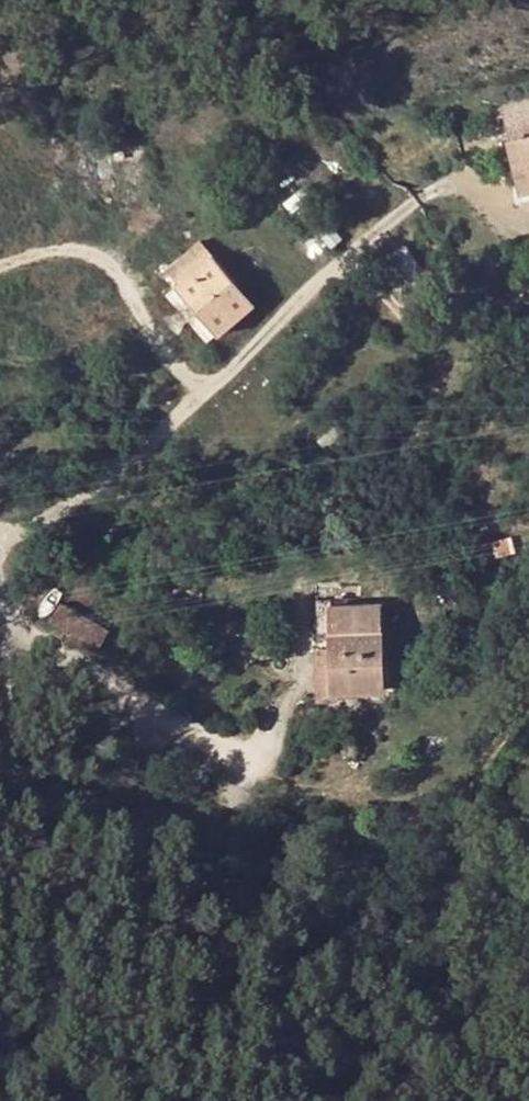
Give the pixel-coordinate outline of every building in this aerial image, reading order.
[(503,102),(509,126),(512,136),(506,138),(516,179),(520,191),(528,189),(528,96),(503,102)] [(216,331),(253,299),(201,236),(168,266),(179,280),(176,283),(216,331)] [(494,537),(499,554),(519,547),(514,531),(494,537)] [(330,602),(330,598),(317,598),(317,629),(330,629),(330,602)] [(330,629),(330,643),(331,688),(340,687),(384,685),(381,600),(330,602),(330,629)] [(52,620),(77,634),(87,616),(63,602),(52,620)] [(340,695),(340,687),(331,688),(330,643),(314,644),(317,696),(340,695)]
